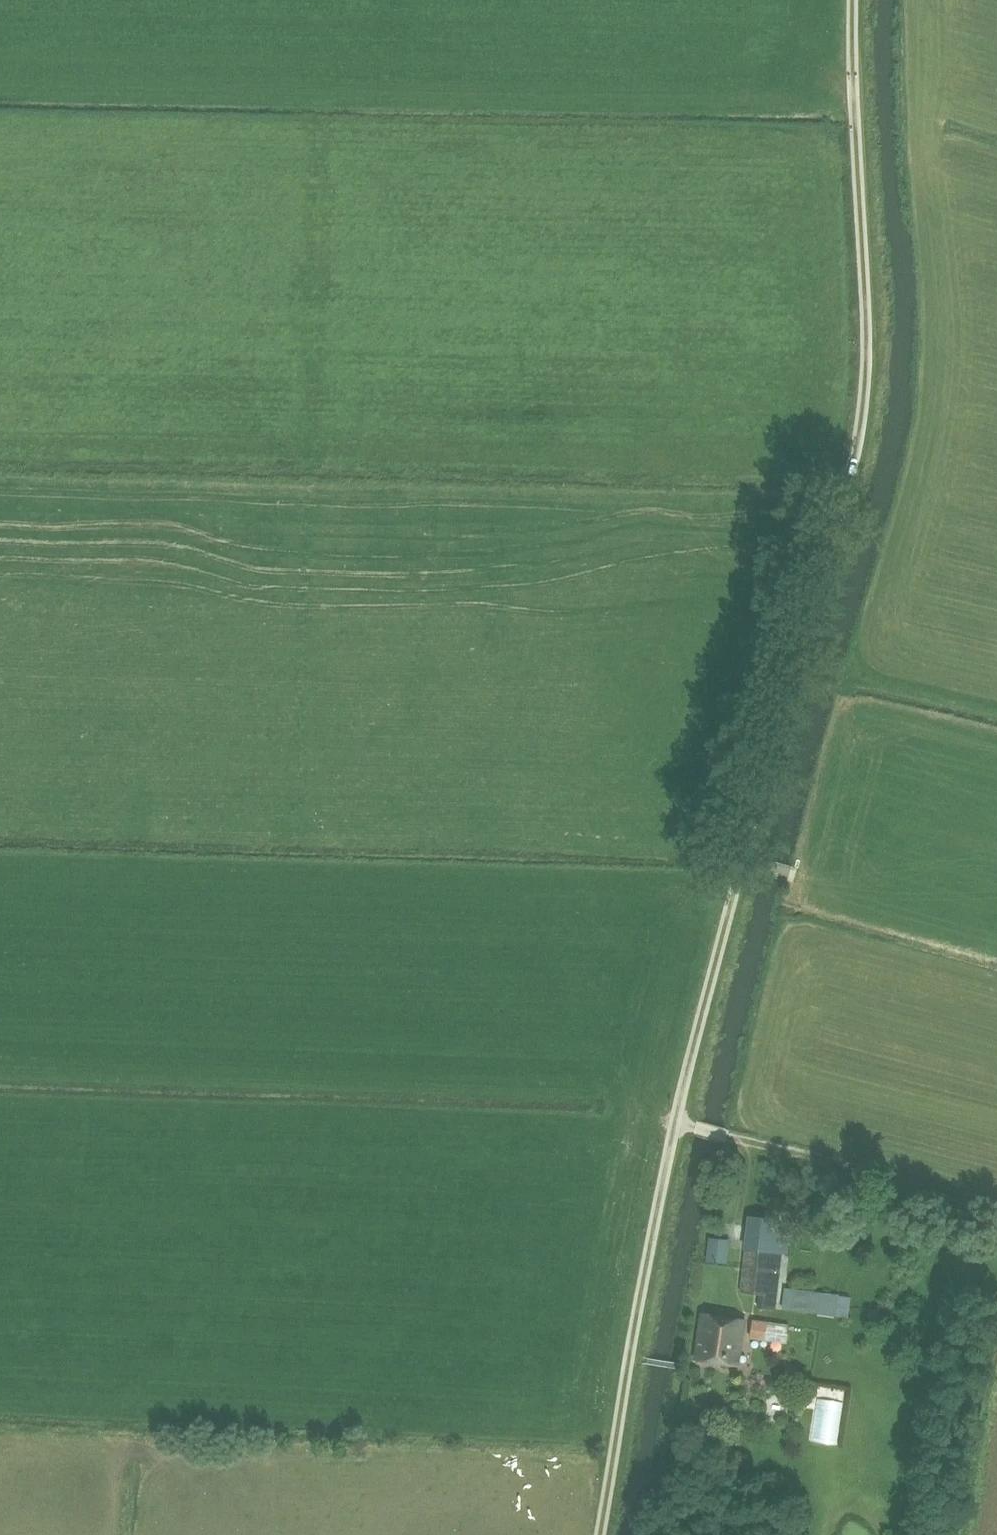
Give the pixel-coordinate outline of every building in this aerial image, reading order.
[(744,1248),(781,1253),(787,1253),(790,1219),(748,1214),(744,1248)] [(709,1236),(705,1259),(727,1264),(731,1240),(709,1236)] [(781,1253),(744,1248),(740,1290),(775,1294),(781,1253)] [(805,1302),(807,1284),(780,1280),(777,1299),(805,1302)] [(695,1359),(738,1364),(746,1318),(702,1312),(695,1359)] [(746,1314),(745,1333),(784,1336),(786,1318),(746,1314)] [(756,1435),(761,1420),(748,1416),(743,1430),(756,1435)]
